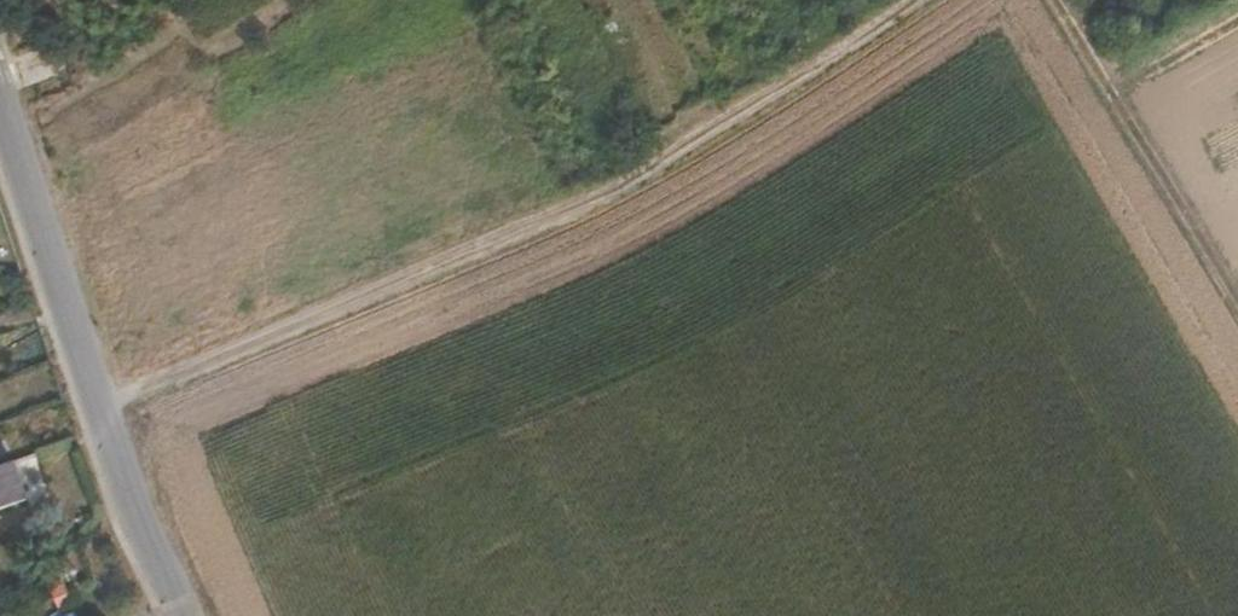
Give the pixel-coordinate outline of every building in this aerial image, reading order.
[(12,460),(0,464),(0,511),(27,502),(12,460)]
